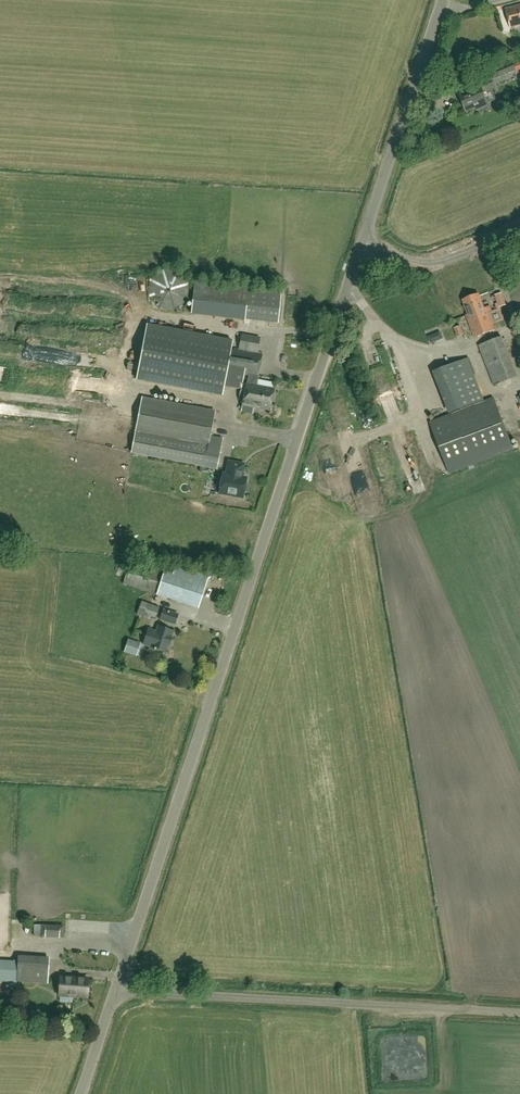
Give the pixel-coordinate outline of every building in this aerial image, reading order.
[(519,26),(519,5),(506,9),(510,28),(519,26)] [(517,74),(519,73),(519,59),(496,69),(500,77),(516,71),(517,74)] [(476,110),(489,104),(483,92),(495,87),(491,80),(472,88),(473,90),(460,96),(466,112),(476,108),(476,110)] [(175,310),(188,300),(189,283),(179,270),(162,269),(149,279),(149,296),(158,308),(175,310)] [(277,323),(281,290),(195,280),(191,307),(245,313),(245,320),(277,323)] [(136,305),(148,305),(148,288),(136,288),(136,305)] [(499,304),(507,301),(503,289),(496,291),(499,304)] [(484,309),(479,294),(463,301),(468,315),(466,316),(475,338),(495,330),(488,312),(492,310),(491,306),(484,309)] [(212,336),(147,323),(136,378),(223,396),(225,386),(241,389),(243,375),(249,376),(247,384),(246,384),(241,412),(252,414),(253,407),(270,411),(274,389),(256,386),(262,354),(256,353),(258,344),(259,337),(241,334),(238,350),(232,349),(234,340),(212,336)] [(458,337),(463,335),(460,326),(454,329),(458,337)] [(494,385),(517,376),(501,336),(478,345),(494,385)] [(452,414),(484,401),(474,375),(475,374),(469,358),(435,371),(452,414)] [(56,386),(67,385),(65,372),(54,373),(56,386)] [(384,402),(398,399),(396,392),(383,395),(384,402)] [(214,411),(141,397),(131,452),(217,468),(222,439),(210,436),(214,411)] [(493,398),(485,402),(484,401),(430,423),(451,474),(514,449),(493,398)] [(362,454),(349,456),(350,465),(363,463),(362,454)] [(241,474),(243,465),(229,462),(227,475),(222,475),(219,493),(243,497),(246,479),(239,478),(239,473),(241,474)] [(171,578),(163,575),(163,574),(129,563),(123,583),(159,596),(160,594),(199,606),(205,587),(209,574),(176,563),(172,573),(171,578)] [(216,601),(224,603),(226,594),(218,592),(216,601)] [(156,618),(159,607),(140,600),(136,612),(156,618)] [(175,625),(178,614),(163,610),(160,620),(175,625)] [(170,638),(173,631),(158,626),(156,632),(149,630),(146,638),(144,645),(151,647),(166,652),(168,644),(169,645),(171,639),(170,638)] [(56,924),(46,924),(46,932),(56,933),(56,924)] [(49,956),(18,954),(17,964),(0,963),(0,980),(16,981),(16,982),(48,983),(49,956)] [(87,997),(88,979),(61,977),(60,996),(87,997)]
